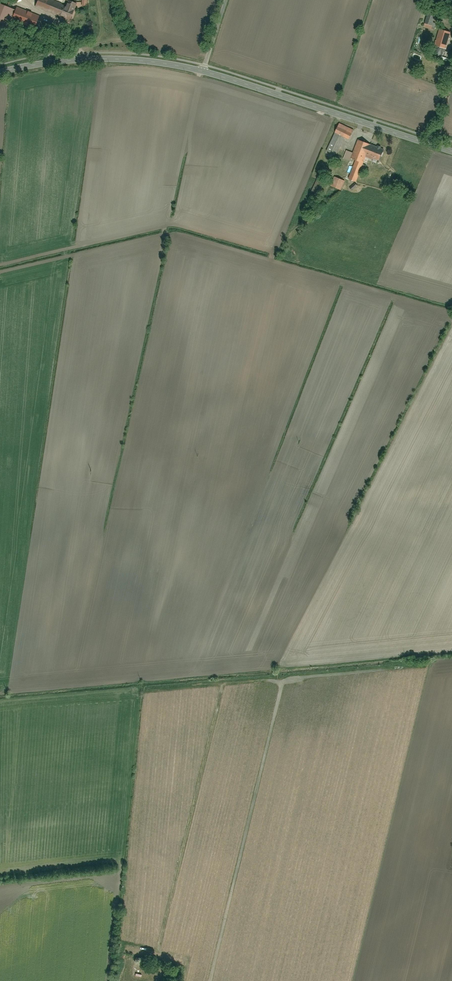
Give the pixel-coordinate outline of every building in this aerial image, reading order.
[(34,9),(68,22),(74,7),(75,4),(67,1),(67,0),(38,0),(34,9)] [(11,20),(33,29),(39,16),(17,7),(15,11),(0,4),(0,32),(5,34),(11,20)] [(428,11),(423,27),(434,30),(436,24),(433,23),(435,13),(428,11)] [(435,45),(446,49),(450,33),(439,30),(435,45)] [(38,44),(45,46),(48,38),(41,35),(38,44)] [(339,126),(326,151),(336,155),(344,138),(349,141),(353,133),(339,126)] [(365,159),(362,158),(364,154),(379,160),(383,151),(367,145),(367,144),(357,140),(352,153),(347,151),(344,159),(353,163),(347,180),(356,183),(365,159)] [(331,187),(340,191),(344,181),(335,178),(331,187)]
